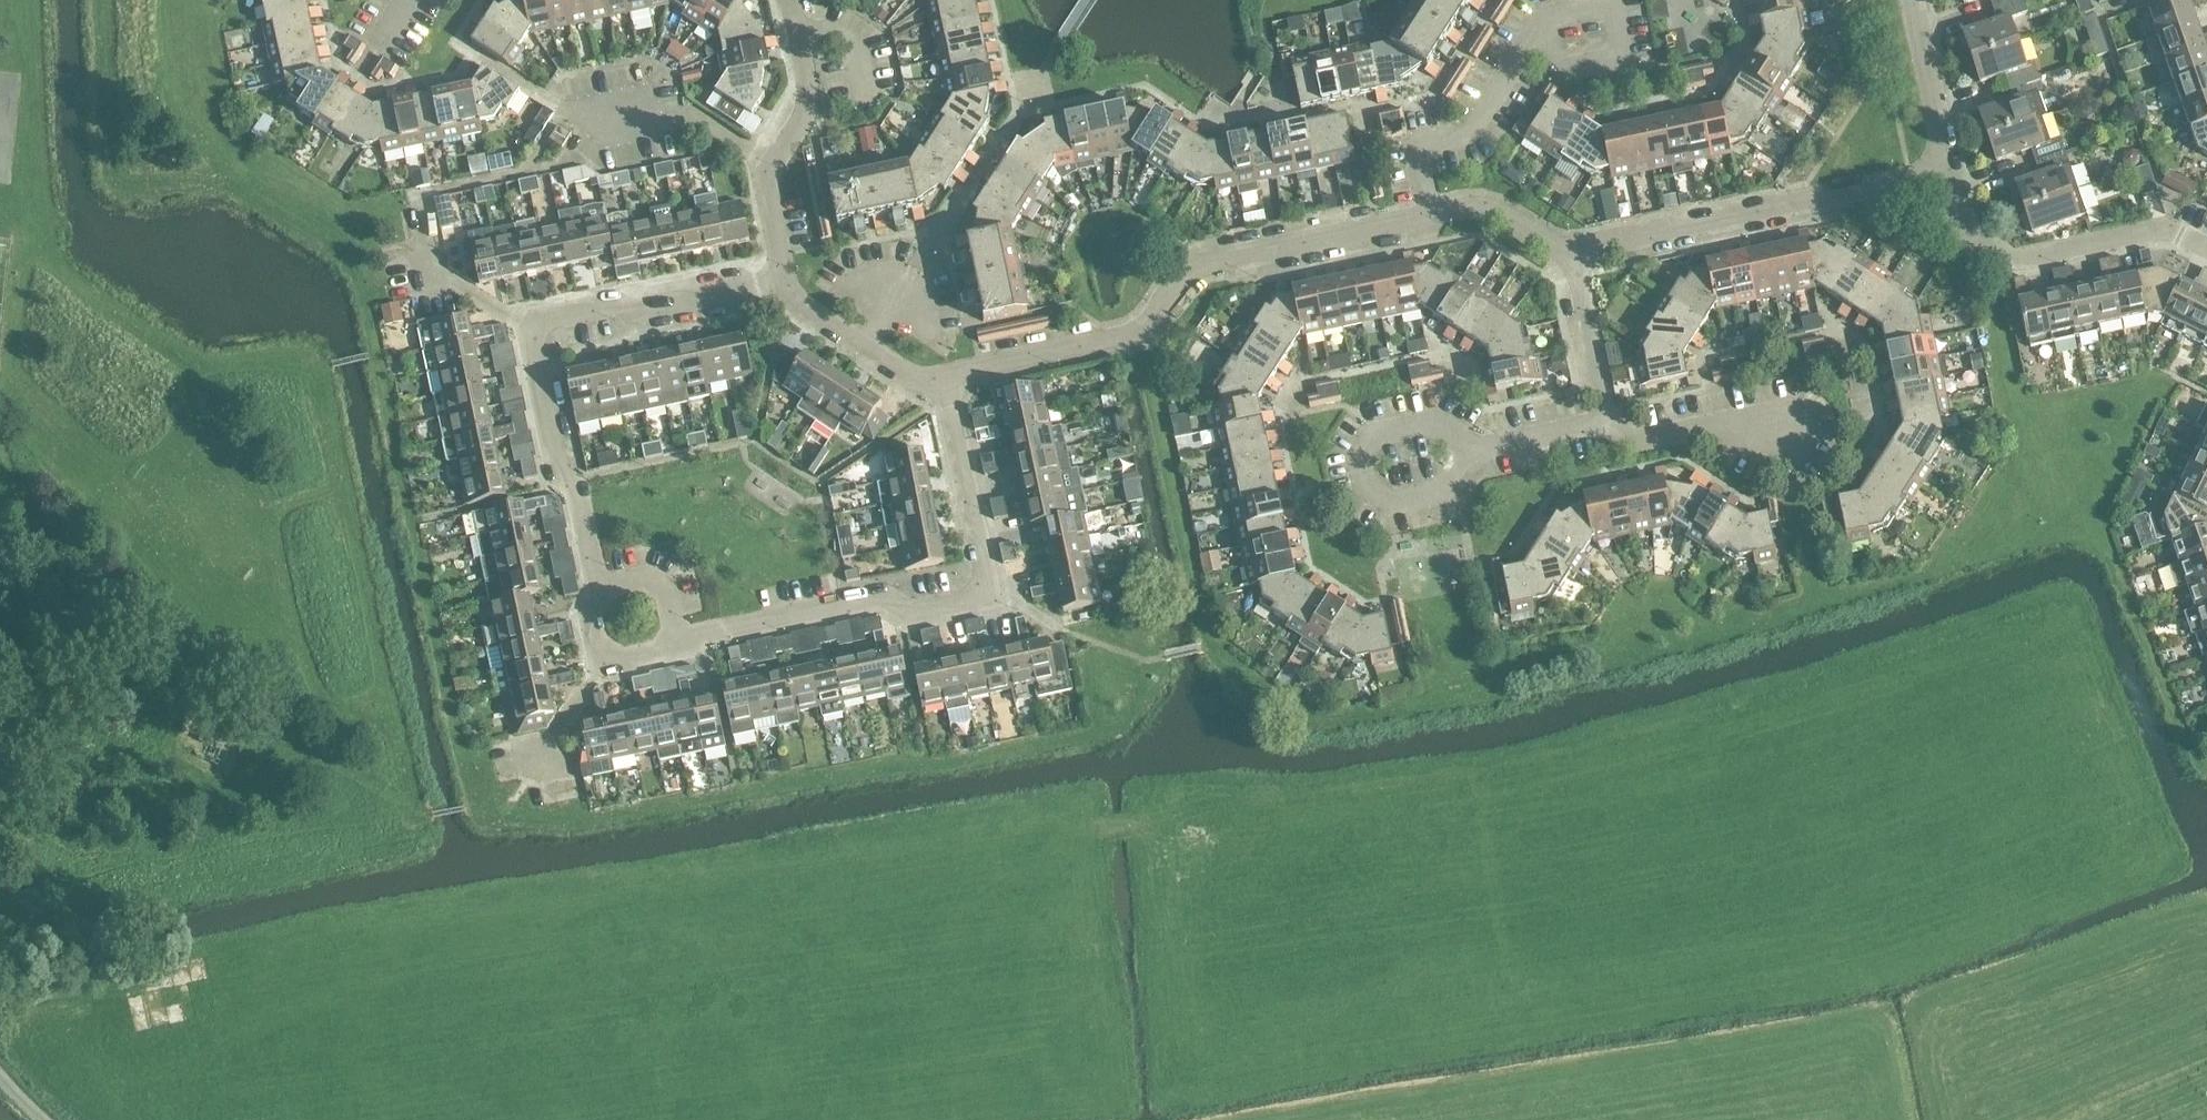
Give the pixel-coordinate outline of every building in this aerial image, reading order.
[(263,25),(263,26),(311,15),(312,20),(323,18),(321,8),(310,10),(308,0),(269,0),(270,3),(264,4),(267,20),(262,21),(263,25)] [(487,20),(484,24),(526,51),(528,47),(524,44),(532,31),(525,0),(514,0),(500,9),(495,6),(487,20)] [(546,0),(525,0),(532,31),(547,28),(549,33),(553,32),(546,0)] [(553,32),(557,31),(556,26),(571,23),(566,0),(546,0),(553,32)] [(587,0),(566,0),(571,23),(586,20),(587,25),(592,24),(587,0)] [(592,24),(596,23),(595,18),(610,15),(607,0),(587,0),(592,24)] [(610,15),(625,11),(626,17),(631,16),(628,0),(607,0),(610,15)] [(631,16),(635,15),(634,10),(649,7),(648,0),(628,0),(631,16)] [(649,7),(650,12),(655,11),(654,5),(669,3),(668,0),(648,0),(649,7)] [(694,0),(668,0),(669,3),(671,3),(682,10),(679,15),(683,17),(694,0)] [(683,17),(687,20),(690,15),(702,23),(717,0),(694,0),(683,17)] [(719,35),(741,3),(742,0),(717,0),(702,23),(699,28),(704,31),(707,27),(719,35)] [(936,22),(979,12),(980,17),(991,14),(989,4),(978,7),(977,0),(936,0),(932,1),(936,22)] [(1416,7),(1411,4),(1409,8),(1450,35),(1447,40),(1456,47),(1462,38),(1452,32),(1469,6),(1472,2),(1469,0),(1421,0),(1416,7)] [(1472,2),(1469,6),(1478,12),(1484,4),(1477,0),(1469,0),(1472,2)] [(1504,0),(1502,0),(1498,6),(1507,12),(1512,5),(1504,0)] [(1749,23),(1750,28),(1762,25),(1761,20),(1808,10),(1807,6),(1802,7),(1801,0),(1759,0),(1756,1),(1757,5),(1760,15),(1748,18),(1749,23)] [(1993,8),(1997,21),(1963,33),(1972,58),(2018,42),(2010,18),(2027,12),(2023,0),(2016,0),(1993,8)] [(2095,11),(2091,0),(2076,0),(2082,15),(2095,11)] [(2197,23),(2189,0),(2188,0),(2150,13),(2158,37),(2197,23)] [(756,26),(741,3),(719,35),(722,50),(717,51),(718,55),(766,45),(765,40),(762,25),(756,26)] [(1498,6),(1493,13),(1502,19),(1507,12),(1498,6)] [(1425,74),(1434,81),(1440,72),(1430,66),(1447,40),(1450,35),(1409,8),(1406,7),(1386,36),(1392,45),(1425,67),(1424,67),(1428,69),(1425,74)] [(1761,20),(1762,25),(1764,40),(1801,32),(1802,33),(1807,32),(1804,16),(1809,15),(1808,10),(1761,20)] [(936,22),(940,41),(983,31),(984,36),(995,34),(993,24),(982,26),(980,17),(979,12),(936,22)] [(484,24),(487,20),(477,13),(471,22),(481,28),(472,42),(509,66),(519,52),(523,55),(526,51),(484,24)] [(1502,19),(1493,13),(1489,20),(1498,26),(1502,19)] [(2096,14),(2083,19),(2089,36),(2102,31),(2096,14)] [(269,29),(272,43),(315,35),(316,39),(327,37),(325,28),(314,30),(312,20),(311,15),(263,26),(264,30),(269,29)] [(2158,37),(2166,60),(2205,46),(2197,23),(2158,37)] [(1488,41),(1494,32),(1484,26),(1479,35),(1488,41)] [(983,31),(940,41),(944,60),(987,51),(988,56),(1000,54),(998,44),(986,46),(984,36),(983,31)] [(1753,58),(1794,85),(1797,80),(1793,77),(1802,64),(1796,60),(1804,48),(1802,33),(1801,32),(1764,40),(1756,53),(1747,47),(1741,55),(1751,62),(1753,58)] [(315,35),(272,43),(276,59),(270,60),(271,64),(319,54),(320,59),(331,57),(329,47),(318,50),(316,39),(315,35)] [(1488,41),(1479,35),(1473,44),(1482,50),(1488,41)] [(351,50),(357,41),(348,36),(342,45),(351,50)] [(766,45),(718,55),(719,60),(725,59),(728,74),(765,66),(765,67),(771,66),(767,50),(779,48),(777,38),(765,40),(766,45)] [(2104,39),(2091,43),(2096,57),(2109,53),(2104,39)] [(357,41),(351,50),(360,56),(366,47),(357,41)] [(2018,42),(1972,58),(1981,82),(2004,74),(2009,87),(2039,77),(2034,62),(2026,65),(2018,42)] [(667,53),(673,57),(680,49),(672,43),(667,53)] [(1400,82),(1412,75),(1424,67),(1425,67),(1392,45),(1376,48),(1375,43),(1371,44),(1382,92),(1385,91),(1401,88),(1400,82)] [(1378,104),(1384,103),(1388,102),(1385,91),(1382,92),(1371,44),(1366,45),(1367,50),(1352,53),(1362,96),(1376,93),(1378,104)] [(1482,50),(1473,44),(1467,53),(1477,59),(1482,50)] [(2166,60),(2174,83),(2206,71),(2206,52),(2205,46),(2166,60)] [(680,49),(673,57),(680,62),(689,55),(680,49)] [(360,56),(351,50),(345,59),(354,66),(360,56)] [(944,60),(949,79),(992,70),(993,75),(1004,73),(1002,63),(991,65),(988,56),(987,51),(944,60)] [(1332,52),(1342,100),(1362,96),(1352,53),(1337,56),(1336,51),(1332,52)] [(1313,62),(1322,105),(1342,100),(1332,52),(1327,53),(1328,58),(1313,62)] [(278,68),(281,83),(324,74),(320,59),(319,54),(271,64),(272,69),(278,68)] [(1281,68),(1292,66),(1290,56),(1279,58),(1281,68)] [(390,63),(381,58),(376,66),(385,72),(390,63)] [(1751,62),(1745,70),(1743,74),(1779,98),(1788,85),(1792,88),(1794,85),(1753,58),(1751,62)] [(1302,109),(1322,105),(1313,62),(1297,65),(1296,60),(1292,61),(1293,66),(1292,66),(1295,76),(1302,109)] [(1468,73),(1472,66),(1463,60),(1459,67),(1468,73)] [(1820,73),(1840,86),(1848,74),(1828,61),(1820,73)] [(390,63),(385,72),(393,78),(399,69),(390,63)] [(1701,65),(1704,76),(1714,74),(1712,63),(1701,65)] [(1740,78),(1734,87),(1732,91),(1773,118),(1775,114),(1771,111),(1779,98),(1743,74),(1745,70),(1736,64),(1730,72),(1740,78)] [(1693,78),(1704,76),(1701,65),(1691,67),(1693,78)] [(385,72),(376,66),(370,75),(379,81),(385,72)] [(728,74),(716,92),(727,99),(718,112),(741,127),(749,114),(753,116),(765,97),(760,94),(765,67),(765,66),(728,74)] [(1292,66),(1281,68),(1284,79),(1295,76),(1292,66)] [(1459,67),(1454,74),(1463,80),(1468,73),(1459,67)] [(1683,80),(1693,78),(1691,67),(1680,70),(1683,80)] [(480,123),(496,120),(503,107),(509,111),(518,97),(522,100),(525,96),(484,68),(472,86),(480,123)] [(992,70),(949,79),(953,99),(990,91),(990,92),(996,91),(997,95),(1008,92),(1006,82),(995,85),(993,75),(992,70)] [(2182,105),(2206,97),(2206,71),(2174,83),(2182,105)] [(700,72),(683,75),(684,83),(702,79),(700,72)] [(310,124),(314,127),(340,86),(344,89),(351,79),(342,73),(336,83),(324,74),(281,83),(281,84),(287,83),(290,98),(302,105),(299,111),(313,119),(310,124)] [(1463,80),(1454,74),(1449,81),(1459,87),(1463,80)] [(1706,86),(1704,76),(1693,78),(1695,88),(1706,86)] [(2039,77),(2009,87),(2013,100),(1979,112),(1988,137),(2042,118),(2046,116),(2038,93),(2044,91),(2039,77)] [(483,135),(480,123),(472,86),(457,90),(455,78),(445,80),(448,92),(453,91),(462,133),(477,130),(478,136),(483,135)] [(1693,78),(1683,80),(1685,91),(1695,88),(1693,78)] [(1449,81),(1445,88),(1454,94),(1459,87),(1449,81)] [(1729,95),(1720,108),(1728,145),(1729,145),(1743,142),(1751,130),(1757,133),(1766,119),(1770,122),(1773,118),(1732,91),(1734,87),(1725,81),(1719,89),(1729,95)] [(447,137),(462,133),(453,91),(448,92),(438,94),(436,82),(426,85),(428,96),(433,95),(443,143),(448,142),(447,137)] [(359,84),(353,94),(357,97),(330,138),(334,140),(337,135),(351,145),(355,140),(367,147),(381,144),(383,150),(384,150),(374,107),(361,100),(368,90),(359,84)] [(1533,140),(1546,148),(1569,112),(1565,109),(1552,99),(1557,91),(1548,85),(1542,94),(1551,100),(1546,109),(1526,141),(1530,144),(1533,140)] [(357,97),(353,94),(344,89),(340,86),(314,127),(318,129),(321,125),(332,132),(329,137),(330,138),(357,97)] [(406,89),(409,100),(414,99),(423,142),(438,138),(439,144),(443,143),(433,95),(428,96),(418,98),(416,87),(406,89)] [(1454,94),(1445,88),(1440,95),(1449,101),(1454,94)] [(386,93),(389,105),(394,104),(404,151),(409,150),(408,145),(423,142),(414,99),(409,100),(399,102),(396,91),(386,93)] [(953,99),(942,116),(979,140),(990,122),(986,119),(990,92),(990,91),(953,99)] [(1127,94),(1117,96),(1120,107),(1110,109),(1105,110),(1115,158),(1120,157),(1118,152),(1133,149),(1126,112),(1127,112),(1126,106),(1130,105),(1127,94)] [(1551,100),(1542,94),(1536,103),(1546,109),(1551,100)] [(2190,128),(2206,122),(2206,97),(2182,105),(2190,128)] [(1085,115),(1094,157),(1109,154),(1110,159),(1115,158),(1105,110),(1110,109),(1107,98),(1097,100),(1100,111),(1090,114),(1085,115)] [(1565,109),(1569,112),(1546,148),(1558,156),(1555,161),(1559,163),(1586,122),(1582,120),(1573,114),(1579,105),(1571,99),(1565,109)] [(1701,112),(1706,111),(1703,100),(1694,102),(1696,113),(1686,116),(1681,117),(1690,159),(1705,156),(1706,161),(1712,160),(1701,112)] [(546,108),(537,102),(531,111),(540,117),(546,108)] [(1088,102),(1078,104),(1080,116),(1070,118),(1066,119),(1076,167),(1081,166),(1080,160),(1094,157),(1085,115),(1090,114),(1088,102)] [(394,104),(389,105),(374,107),(384,150),(398,147),(400,152),(404,151),(394,104)] [(1676,118),(1667,120),(1662,121),(1672,169),(1676,168),(1675,162),(1690,159),(1681,117),(1686,116),(1684,104),(1674,106),(1676,118)] [(1061,120),(1045,123),(1046,129),(1048,129),(1055,165),(1070,162),(1071,168),(1076,167),(1066,119),(1070,118),(1068,106),(1058,108),(1061,120)] [(546,108),(540,117),(549,123),(555,114),(546,108)] [(1667,120),(1664,108),(1654,110),(1657,122),(1647,124),(1642,125),(1652,167),(1666,164),(1667,169),(1672,169),(1662,121),(1667,120)] [(1720,108),(1706,111),(1701,112),(1712,160),(1715,159),(1715,154),(1730,151),(1729,145),(1728,145),(1720,108)] [(1407,135),(1402,109),(1376,115),(1382,141),(1407,135)] [(1595,173),(1610,170),(1611,170),(1603,133),(1590,125),(1596,116),(1588,110),(1582,120),(1586,122),(1559,163),(1563,166),(1566,161),(1580,170),(1583,165),(1595,173)] [(1174,123),(1148,165),(1152,167),(1154,163),(1167,171),(1191,134),(1187,131),(1178,126),(1185,116),(1176,111),(1170,121),(1174,123)] [(1153,116),(1140,114),(1127,112),(1126,112),(1133,149),(1147,158),(1144,162),(1148,165),(1174,123),(1170,121),(1156,112),(1153,116)] [(1627,128),(1623,129),(1633,177),(1637,176),(1636,171),(1652,167),(1642,125),(1647,124),(1645,113),(1635,115),(1637,126),(1627,128)] [(1325,120),(1335,163),(1350,160),(1351,165),(1356,164),(1346,115),(1325,120)] [(971,152),(979,140),(942,116),(931,133),(968,156),(965,161),(975,167),(980,158),(971,152)] [(543,132),(549,123),(540,117),(534,126),(543,132)] [(1628,178),(1633,177),(1623,129),(1627,128),(1625,117),(1615,119),(1618,130),(1603,133),(1611,170),(1610,170),(1611,176),(1627,172),(1628,178)] [(1513,132),(1525,140),(1534,126),(1522,118),(1513,132)] [(2042,118),(1988,137),(1997,162),(2031,150),(2035,162),(2065,152),(2060,138),(2050,141),(2042,118)] [(1269,120),(1259,122),(1262,134),(1252,136),(1247,137),(1257,180),(1271,176),(1273,182),(1277,181),(1267,132),(1272,131),(1269,120)] [(1306,124),(1316,173),(1321,172),(1320,166),(1335,163),(1325,120),(1306,124)] [(1218,188),(1208,145),(1195,137),(1201,127),(1193,122),(1187,131),(1191,134),(1167,171),(1164,175),(1168,178),(1171,173),(1185,182),(1189,177),(1201,185),(1215,182),(1217,188),(1218,188)] [(2206,156),(2206,122),(2190,128),(2198,151),(2206,156)] [(1250,124),(1240,127),(1242,138),(1232,140),(1228,141),(1238,189),(1240,197),(1259,192),(1257,180),(1247,137),(1252,136),(1250,124)] [(1286,128),(1296,171),(1311,168),(1312,173),(1316,173),(1306,124),(1286,128)] [(551,140),(563,148),(572,134),(560,126),(551,140)] [(1267,132),(1277,181),(1282,180),(1281,175),(1296,171),(1286,128),(1272,131),(1267,132)] [(1010,155),(1007,160),(1049,186),(1051,182),(1047,179),(1055,165),(1048,129),(1046,129),(1024,144),(1019,141),(1010,155)] [(1230,129),(1221,131),(1223,142),(1208,145),(1218,188),(1232,185),(1234,190),(1238,189),(1228,141),(1232,140),(1230,129)] [(960,169),(965,161),(968,156),(931,133),(920,150),(957,173),(954,177),(964,184),(970,175),(960,169)] [(1360,138),(1363,149),(1373,147),(1371,136),(1360,138)] [(1373,147),(1363,149),(1365,159),(1375,157),(1373,147)] [(997,176),(1033,199),(1042,187),(1046,190),(1049,186),(1007,160),(1010,155),(1000,149),(995,156),(1005,163),(1000,172),(997,176)] [(946,191),(954,177),(957,173),(920,150),(909,166),(917,204),(918,204),(941,188),(946,191)] [(2065,152),(2035,162),(2040,175),(2016,184),(2024,209),(2078,190),(2065,152)] [(720,167),(717,153),(708,155),(711,169),(720,167)] [(510,154),(490,158),(493,173),(513,169),(510,154)] [(708,155),(699,157),(702,171),(711,169),(708,155)] [(1365,159),(1367,169),(1377,167),(1375,157),(1365,159)] [(676,176),(673,162),(664,164),(667,178),(676,176)] [(667,178),(664,164),(655,166),(658,180),(667,178)] [(985,192),(1027,219),(1029,215),(1025,212),(1033,199),(997,176),(1000,172),(990,165),(984,173),(994,180),(985,192)] [(2158,194),(2149,165),(2134,170),(2144,199),(2158,194)] [(806,168),(808,176),(819,174),(817,166),(806,168)] [(870,175),(879,218),(884,217),(913,210),(916,222),(926,220),(923,208),(919,209),(918,204),(917,204),(909,166),(870,175)] [(1520,172),(1511,166),(1506,175),(1514,180),(1520,172)] [(1369,179),(1380,177),(1377,167),(1367,169),(1369,179)] [(576,185),(585,182),(582,168),(573,170),(576,185)] [(573,170),(564,172),(567,187),(576,185),(573,170)] [(2172,170),(2165,185),(2176,191),(2183,176),(2172,170)] [(429,171),(414,174),(417,189),(432,186),(429,171)] [(632,186),(629,172),(620,174),(623,188),(632,186)] [(623,188),(620,174),(598,178),(601,192),(623,188)] [(808,176),(809,184),(820,182),(819,174),(808,176)] [(886,228),(884,217),(879,218),(870,175),(830,184),(839,227),(859,222),(874,219),(876,230),(886,228)] [(1369,179),(1371,190),(1382,187),(1380,177),(1369,179)] [(541,192),(537,178),(528,180),(531,194),(541,192)] [(531,194),(528,180),(519,181),(522,196),(531,194)] [(1541,185),(1533,180),(1527,188),(1536,193),(1541,185)] [(809,184),(811,192),(822,190),(820,182),(809,184)] [(496,201),(493,187),(484,189),(487,204),(496,201)] [(1382,187),(1371,190),(1373,200),(1384,198),(1382,187)] [(477,206),(487,204),(484,189),(474,191),(477,206)] [(1613,189),(1601,192),(1607,219),(1619,216),(1613,189)] [(824,198),(822,190),(811,192),(813,200),(824,198)] [(2033,233),(2079,218),(2087,215),(2078,190),(2024,209),(2033,233)] [(1027,219),(985,192),(974,210),(979,213),(974,240),(1012,233),(1020,220),(1024,223),(1027,219)] [(1575,201),(1565,195),(1559,206),(1568,212),(1575,201)] [(1676,195),(1663,198),(1665,208),(1678,205),(1676,195)] [(450,196),(435,200),(441,231),(457,227),(450,196)] [(826,206),(824,198),(813,200),(815,208),(826,206)] [(719,207),(727,246),(750,241),(742,202),(719,207)] [(581,210),(584,222),(592,261),(594,270),(595,269),(595,268),(602,266),(603,270),(616,267),(613,257),(614,256),(609,231),(606,217),(603,205),(581,210)] [(650,210),(653,221),(661,260),(683,256),(675,217),(672,206),(650,210)] [(815,208),(816,216),(827,214),(826,206),(815,208)] [(727,246),(719,207),(697,212),(705,251),(727,246)] [(675,217),(683,256),(705,251),(697,212),(675,217)] [(606,217),(609,231),(614,256),(613,257),(616,267),(616,270),(639,265),(631,226),(628,213),(606,217)] [(816,216),(818,224),(829,222),(827,214),(816,216)] [(515,225),(526,275),(548,270),(539,232),(537,221),(515,225)] [(639,265),(661,260),(653,221),(631,226),(639,265)] [(592,261),(584,222),(562,227),(570,266),(592,261)] [(820,232),(831,230),(829,222),(818,224),(820,232)] [(493,230),(495,241),(503,280),(526,275),(515,225),(493,230)] [(562,227),(539,232),(548,270),(570,266),(562,227)] [(470,235),(472,246),(481,284),(503,280),(495,241),(493,230),(470,235)] [(831,230),(820,232),(821,240),(832,238),(831,230)] [(1785,247),(1795,290),(1796,295),(1801,294),(1800,289),(1814,285),(1806,248),(1807,248),(1806,242),(1810,242),(1808,231),(1798,233),(1800,244),(1790,246),(1785,247)] [(1025,272),(1025,270),(1024,267),(1019,268),(1012,233),(974,240),(969,241),(968,237),(956,240),(958,249),(970,247),(976,277),(977,282),(1025,272)] [(1766,251),(1774,294),(1795,290),(1785,247),(1790,246),(1788,235),(1778,236),(1781,248),(1771,250),(1766,251)] [(1746,255),(1755,298),(1774,294),(1766,251),(1771,250),(1768,239),(1759,241),(1761,252),(1751,254),(1746,255)] [(1727,259),(1737,302),(1755,298),(1746,255),(1751,254),(1749,243),(1739,245),(1742,256),(1732,258),(1727,259)] [(1822,245),(1807,248),(1806,248),(1814,285),(1832,296),(1858,255),(1855,252),(1852,257),(1838,248),(1834,253),(1822,245)] [(1717,306),(1734,302),(1737,302),(1727,259),(1732,258),(1729,247),(1720,249),(1722,260),(1706,263),(1708,269),(1709,269),(1717,306)] [(2150,250),(2143,252),(2146,266),(2152,265),(2150,250)] [(1392,269),(1402,317),(1407,316),(1406,311),(1421,308),(1413,271),(1414,271),(1413,265),(1416,264),(1414,253),(1404,255),(1407,266),(1397,268),(1392,269)] [(1847,319),(1853,309),(1848,306),(1871,270),(1859,262),(1862,257),(1858,255),(1832,296),(1844,304),(1838,314),(1847,319)] [(1387,270),(1378,272),(1372,273),(1381,316),(1396,313),(1398,318),(1402,317),(1392,269),(1397,268),(1395,257),(1385,259),(1387,270)] [(2109,259),(2112,273),(2121,271),(2118,257),(2109,259)] [(2109,259),(2100,261),(2103,275),(2112,273),(2109,259)] [(1368,274),(1358,277),(1353,278),(1363,325),(1368,324),(1367,319),(1381,316),(1372,273),(1378,272),(1375,261),(1365,263),(1368,274)] [(1359,326),(1363,325),(1353,278),(1358,277),(1355,265),(1346,267),(1348,279),(1338,281),(1333,282),(1342,325),(1358,321),(1359,326)] [(1437,319),(1464,277),(1461,275),(1458,279),(1444,270),(1440,275),(1428,267),(1414,271),(1413,271),(1421,308),(1437,319)] [(2071,267),(2062,269),(2065,283),(2074,281),(2071,267)] [(2206,285),(2206,284),(2206,269),(2204,268),(2198,280),(2206,285)] [(1709,269),(1708,269),(1694,272),(1685,285),(1680,282),(1671,295),(1667,292),(1664,296),(1706,323),(1717,306),(1709,269)] [(2056,285),(2065,283),(2062,269),(2053,271),(2056,285)] [(1328,283),(1319,285),(1314,286),(1324,334),(1329,333),(1328,328),(1342,325),(1333,282),(1338,281),(1336,270),(1326,272),(1328,283)] [(1853,309),(1861,314),(1865,317),(1891,276),(1887,273),(1884,278),(1871,270),(1848,306),(1853,309)] [(2136,275),(2145,316),(2163,318),(2182,281),(2160,270),(2136,275)] [(1437,319),(1450,327),(1455,329),(1478,292),(1485,282),(1468,271),(1464,277),(1437,319)] [(1027,307),(1024,292),(1021,277),(1026,276),(1025,272),(977,282),(976,277),(964,279),(967,289),(978,286),(981,301),(985,322),(1033,311),(1032,306),(1027,307)] [(1295,296),(1303,333),(1319,330),(1320,335),(1324,334),(1314,286),(1319,285),(1316,274),(1306,276),(1309,287),(1293,290),(1294,296),(1295,296)] [(2136,275),(2113,280),(2122,320),(2145,316),(2136,275)] [(1868,320),(1881,329),(1930,318),(1918,319),(1916,305),(1903,297),(1906,292),(1892,283),(1895,279),(1891,276),(1865,317),(1861,314),(1855,325),(1862,330),(1868,320)] [(2014,279),(2017,293),(2027,291),(2024,277),(2014,279)] [(2113,280),(2090,285),(2098,325),(2122,320),(2113,280)] [(2195,287),(2182,281),(2163,318),(2160,323),(2183,334),(2206,285),(2198,280),(2195,287)] [(2076,288),(2074,281),(2065,283),(2066,290),(2077,338),(2100,333),(2098,325),(2090,285),(2076,288)] [(2057,292),(2043,295),(2053,343),(2077,338),(2066,290),(2065,283),(2056,285),(2057,292)] [(2204,345),(2206,339),(2206,285),(2183,334),(2204,345)] [(2028,298),(2027,291),(2017,293),(2019,300),(2027,341),(2030,340),(2031,348),(2053,343),(2043,295),(2028,298)] [(1459,332),(1467,338),(1471,340),(1498,299),(1494,296),(1491,301),(1478,292),(1455,329),(1450,327),(1444,336),(1453,342),(1459,332)] [(1253,319),(1251,323),(1292,350),(1303,333),(1295,296),(1294,296),(1280,299),(1272,311),(1267,308),(1258,322),(1253,319)] [(1706,323),(1664,296),(1662,300),(1666,303),(1658,316),(1694,340),(1697,335),(1706,323)] [(1461,347),(1469,353),(1476,343),(1488,351),(1512,314),(1499,306),(1502,301),(1498,299),(1471,340),(1467,338),(1461,347)] [(383,311),(386,323),(403,320),(400,307),(383,311)] [(424,352),(474,342),(495,337),(493,328),(485,330),(484,329),(472,332),(468,312),(418,323),(424,352)] [(1651,337),(1644,349),(1647,364),(1640,365),(1641,366),(1684,357),(1692,344),(1701,350),(1707,342),(1697,335),(1694,340),(1658,316),(1654,313),(1651,317),(1655,320),(1646,334),(1651,337)] [(1512,314),(1488,351),(1492,371),(1541,361),(1540,356),(1535,357),(1531,341),(1525,343),(1522,328),(1510,320),(1513,315),(1512,314)] [(1042,319),(1044,329),(1052,328),(1050,317),(1042,319)] [(1931,323),(1930,318),(1881,329),(1885,343),(1886,348),(1929,339),(1926,324),(1931,323)] [(1034,320),(1036,331),(1044,329),(1042,319),(1034,320)] [(1026,322),(1028,333),(1036,331),(1034,320),(1026,322)] [(1018,324),(1020,334),(1028,333),(1026,322),(1018,324)] [(1244,343),(1281,366),(1278,371),(1288,377),(1293,368),(1284,362),(1292,350),(1251,323),(1248,327),(1253,330),(1244,343)] [(1010,325),(1012,336),(1020,334),(1018,324),(1010,325)] [(495,337),(509,334),(507,325),(493,328),(495,337)] [(1002,327),(1004,338),(1012,336),(1010,325),(1002,327)] [(994,329),(996,339),(1004,338),(1002,327),(994,329)] [(986,330),(988,341),(996,339),(994,329),(986,330)] [(988,341),(986,330),(978,332),(980,343),(988,341)] [(497,347),(511,344),(509,334),(495,337),(497,347)] [(722,342),(731,381),(754,376),(745,337),(722,342)] [(1826,348),(1823,338),(1813,340),(1815,351),(1826,348)] [(1890,367),(1939,357),(1938,353),(1932,354),(1929,339),(1886,348),(1885,343),(1874,345),(1876,355),(1887,353),(1889,363),(1890,367)] [(1426,340),(1408,344),(1410,356),(1428,352),(1426,340)] [(1813,340),(1803,343),(1805,353),(1815,351),(1813,340)] [(429,375),(479,364),(474,342),(424,352),(429,375)] [(731,381),(722,342),(700,347),(708,385),(731,381)] [(1273,379),(1278,371),(1281,366),(1244,343),(1236,355),(1232,352),(1229,356),(1270,383),(1273,379)] [(1826,348),(1828,359),(1838,357),(1836,346),(1826,348)] [(708,385),(700,347),(678,351),(688,400),(710,395),(708,385)] [(1815,351),(1817,361),(1828,359),(1826,348),(1815,351)] [(688,400),(678,351),(656,356),(667,408),(689,403),(688,400)] [(1815,351),(1805,353),(1807,364),(1817,361),(1815,351)] [(1638,352),(1619,356),(1622,368),(1640,364),(1638,352)] [(784,387),(803,400),(825,367),(805,354),(784,387)] [(1564,355),(1552,358),(1555,371),(1567,369),(1564,355)] [(1744,366),(1741,355),(1731,358),(1733,368),(1744,366)] [(667,408),(656,356),(634,360),(645,412),(667,408)] [(1267,387),(1277,394),(1282,385),(1273,379),(1270,383),(1229,356),(1227,360),(1231,363),(1222,377),(1227,381),(1219,393),(1222,407),(1222,408),(1260,401),(1260,400),(1267,387)] [(1684,357),(1641,366),(1644,381),(1639,382),(1640,387),(1645,386),(1645,387),(1688,378),(1684,357)] [(1895,387),(1938,378),(1934,363),(1940,362),(1939,357),(1890,367),(1889,363),(1878,365),(1880,375),(1891,373),(1893,382),(1895,387)] [(1733,368),(1731,358),(1721,360),(1723,370),(1733,368)] [(645,412),(634,360),(612,365),(623,417),(645,412)] [(1432,371),(1430,361),(1419,363),(1421,374),(1432,371)] [(1497,392),(1540,383),(1537,367),(1541,366),(1541,361),(1492,371),(1496,386),(1485,388),(1487,398),(1498,396),(1497,392)] [(1421,374),(1419,363),(1409,365),(1410,373),(1411,376),(1421,374)] [(445,394),(483,386),(479,364),(429,375),(434,397),(445,394)] [(623,417),(612,365),(590,370),(601,422),(623,417)] [(1735,379),(1746,377),(1744,366),(1733,368),(1735,379)] [(825,367),(803,400),(797,409),(816,422),(844,379),(825,367)] [(1723,370),(1725,381),(1735,379),(1733,368),(1723,370)] [(1432,371),(1434,382),(1444,380),(1442,369),(1432,371)] [(518,379),(516,370),(503,373),(505,382),(518,379)] [(590,370),(567,374),(578,426),(601,422),(590,370)] [(1612,373),(1614,384),(1629,380),(1627,370),(1612,373)] [(1725,381),(1723,370),(1713,373),(1715,383),(1725,381)] [(1421,374),(1424,384),(1434,382),(1432,371),(1421,374)] [(1421,374),(1411,376),(1413,386),(1424,384),(1421,374)] [(1941,393),(1938,378),(1895,387),(1893,382),(1882,385),(1884,394),(1895,392),(1898,402),(1899,407),(1947,396),(1946,392),(1941,393)] [(518,379),(505,382),(507,391),(520,388),(518,379)] [(835,434),(841,425),(863,391),(844,379),(816,422),(835,434)] [(1340,391),(1337,380),(1327,383),(1329,393),(1340,391)] [(1047,407),(1042,384),(1019,389),(1018,382),(992,388),(996,408),(986,410),(988,419),(1009,415),(1047,407)] [(1329,393),(1327,383),(1317,385),(1319,395),(1329,393)] [(483,386),(445,394),(449,416),(488,408),(483,386)] [(882,404),(863,391),(841,425),(861,437),(863,434),(874,441),(889,419),(878,412),(882,404)] [(1329,393),(1332,403),(1342,401),(1340,391),(1329,393)] [(1319,395),(1322,406),(1332,403),(1329,393),(1319,395)] [(1322,406),(1319,395),(1309,397),(1311,408),(1322,406)] [(1898,402),(1886,404),(1888,414),(1899,412),(1902,426),(1946,417),(1943,402),(1948,401),(1947,396),(1899,407),(1898,402)] [(1214,426),(1215,430),(1263,420),(1262,415),(1260,401),(1222,408),(1222,407),(1216,408),(1220,424),(1214,426)] [(2206,431),(2206,405),(2196,426),(2206,431)] [(1009,415),(1013,437),(1052,429),(1047,407),(1009,415)] [(443,441),(493,430),(488,408),(449,416),(438,419),(443,441)] [(972,413),(974,422),(988,419),(986,410),(972,413)] [(736,427),(746,425),(743,411),(733,414),(736,427)] [(1222,434),(1225,449),(1268,440),(1266,435),(1264,425),(1275,423),(1273,413),(1262,415),(1263,420),(1215,430),(1216,435),(1222,434)] [(526,414),(512,417),(514,426),(528,423),(526,414)] [(1885,433),(1882,437),(1879,441),(1889,448),(1892,443),(1933,470),(1936,466),(1931,463),(1940,450),(1935,446),(1943,434),(1940,420),(1946,418),(1946,417),(1902,426),(1895,439),(1885,433)] [(988,419),(974,422),(976,432),(990,429),(988,419)] [(775,434),(783,439),(791,428),(782,422),(775,434)] [(516,435),(530,432),(528,423),(514,426),(516,435)] [(746,425),(736,427),(739,440),(749,438),(746,425)] [(459,461),(497,452),(495,441),(508,438),(508,437),(516,435),(514,426),(493,430),(443,441),(448,463),(459,461)] [(1063,426),(1052,429),(1013,437),(1018,459),(1068,448),(1063,426)] [(2206,431),(2196,453),(2206,458),(2206,431)] [(1280,442),(1279,437),(1278,432),(1266,435),(1268,440),(1225,449),(1228,464),(1223,465),(1224,469),(1272,459),(1271,454),(1269,445),(1280,442)] [(705,433),(696,435),(699,448),(708,446),(705,433)] [(776,451),(783,439),(775,434),(768,445),(776,451)] [(699,448),(696,435),(687,437),(690,451),(699,448)] [(661,442),(652,444),(655,458),(664,456),(661,442)] [(1892,443),(1889,448),(1884,456),(1881,460),(1917,484),(1926,471),(1931,474),(1933,470),(1892,443)] [(655,458),(652,444),(643,446),(646,460),(655,458)] [(813,459),(821,464),(829,452),(821,447),(813,459)] [(1018,459),(1023,481),(1061,473),(1073,470),(1068,448),(1018,459)] [(1884,456),(1874,450),(1868,458),(1878,464),(1872,473),(1870,477),(1911,504),(1914,500),(1909,497),(1917,484),(1881,460),(1884,456)] [(889,482),(928,474),(923,451),(884,458),(889,482)] [(497,452),(459,461),(463,483),(502,474),(497,452)] [(617,452),(608,453),(610,467),(620,465),(617,452)] [(1282,452),(1271,454),(1272,459),(1224,469),(1225,474),(1230,473),(1233,488),(1276,479),(1275,474),(1273,464),(1284,462),(1282,452)] [(610,467),(608,453),(598,455),(601,469),(610,467)] [(2185,474),(2206,485),(2206,458),(2196,453),(2185,474)] [(996,454),(982,457),(984,467),(998,464),(996,454)] [(524,470),(537,467),(535,458),(522,461),(524,470)] [(813,459),(806,470),(814,475),(821,464),(813,459)] [(998,464),(984,467),(986,476),(1000,473),(998,464)] [(537,467),(524,470),(526,480),(539,477),(537,467)] [(1863,467),(1858,475),(1867,481),(1858,494),(1868,537),(1869,536),(1868,530),(1882,527),(1890,515),(1895,519),(1904,505),(1909,508),(1911,504),(1870,477),(1872,473),(1863,467)] [(1657,526),(1672,523),(1664,485),(1665,485),(1664,480),(1668,479),(1665,468),(1656,470),(1658,481),(1648,483),(1644,484),(1654,532),(1658,531),(1657,526)] [(1231,504),(1232,508),(1280,498),(1279,493),(1277,484),(1288,481),(1286,471),(1275,474),(1276,479),(1233,488),(1236,503),(1231,504)] [(1639,485),(1629,487),(1624,488),(1633,531),(1648,528),(1649,533),(1654,532),(1644,484),(1648,483),(1646,472),(1636,474),(1639,485)] [(1066,495),(1061,473),(1023,481),(1027,503),(1066,495)] [(463,483),(468,506),(507,497),(502,474),(463,483)] [(893,504),(932,496),(928,474),(889,482),(893,504)] [(2147,474),(2144,480),(2148,482),(2152,484),(2155,477),(2147,474)] [(2185,474),(2175,496),(2206,511),(2206,485),(2185,474)] [(2143,493),(2148,482),(2144,480),(2135,475),(2130,486),(2143,493)] [(1619,489),(1609,491),(1605,492),(1615,540),(1619,539),(1618,534),(1633,531),(1624,488),(1629,487),(1626,476),(1617,478),(1619,489)] [(1584,496),(1585,502),(1586,502),(1594,540),(1609,536),(1610,541),(1615,540),(1605,492),(1609,491),(1607,480),(1597,482),(1600,493),(1584,496)] [(856,483),(843,485),(844,495),(858,492),(856,483)] [(1703,549),(1729,508),(1733,511),(1740,501),(1732,495),(1725,505),(1717,500),(1723,490),(1715,484),(1709,494),(1713,497),(1689,533),(1690,534),(1702,542),(1699,547),(1703,549)] [(844,495),(843,485),(829,488),(831,497),(844,495)] [(1692,490),(1665,485),(1664,485),(1672,523),(1685,531),(1682,536),(1687,539),(1690,534),(1689,533),(1713,497),(1709,494),(1695,485),(1692,490)] [(1821,502),(1830,500),(1828,490),(1818,492),(1821,502)] [(2159,545),(2172,540),(2206,528),(2206,511),(2175,496),(2163,490),(2149,517),(2146,515),(2132,520),(2142,551),(2159,545)] [(1284,518),(1283,513),(1281,503),(1292,501),(1290,491),(1279,493),(1280,498),(1232,508),(1233,513),(1238,512),(1241,527),(1284,518)] [(1868,537),(1858,494),(1838,499),(1848,542),(1849,542),(1850,547),(1855,546),(1854,540),(1868,537)] [(1032,526),(1045,523),(1045,522),(1071,517),(1066,495),(1027,503),(1032,526)] [(559,496),(544,499),(547,509),(561,505),(559,496)] [(897,526),(936,518),(932,496),(893,504),(883,506),(887,528),(897,526)] [(547,509),(544,499),(472,514),(477,537),(529,526),(526,515),(537,512),(537,511),(547,509)] [(1005,499),(991,502),(993,511),(1007,508),(1005,499)] [(1830,500),(1821,502),(1823,513),(1832,510),(1830,500)] [(1767,514),(1747,518),(1756,562),(1771,558),(1773,563),(1777,562),(1776,557),(1777,557),(1770,525),(1768,514),(1778,512),(1776,501),(1764,504),(1767,514)] [(1585,553),(1594,540),(1586,502),(1585,502),(1563,518),(1557,515),(1549,528),(1546,532),(1583,556),(1583,557),(1587,560),(1590,556),(1585,553)] [(1007,508),(993,511),(995,520),(1009,517),(1007,508)] [(1746,518),(1733,511),(1729,508),(1703,549),(1707,552),(1710,548),(1724,557),(1727,551),(1740,559),(1754,556),(1755,562),(1756,562),(1747,518),(1746,518)] [(1239,543),(1240,547),(1288,537),(1287,532),(1285,523),(1296,521),(1294,510),(1283,513),(1284,518),(1241,527),(1245,542),(1239,543)] [(1832,510),(1823,513),(1825,523),(1835,521),(1832,510)] [(1781,522),(1778,512),(1768,514),(1770,525),(1781,522)] [(1084,514),(1071,517),(1045,522),(1045,523),(1050,545),(1089,536),(1084,514)] [(902,548),(941,540),(936,518),(897,526),(902,548)] [(1835,521),(1825,523),(1827,533),(1837,531),(1835,521)] [(1544,537),(1538,545),(1536,550),(1576,576),(1579,572),(1575,569),(1583,557),(1583,556),(1546,532),(1549,528),(1539,522),(1534,531),(1544,537)] [(851,525),(837,528),(839,537),(853,535),(851,525)] [(482,559),(533,548),(529,526),(477,537),(482,559)] [(2180,563),(2206,553),(2206,528),(2172,540),(2180,563)] [(1246,551),(1250,565),(1292,557),(1291,552),(1289,542),(1301,540),(1298,530),(1287,532),(1288,537),(1240,547),(1241,552),(1246,551)] [(568,540),(566,531),(552,534),(554,543),(568,540)] [(839,537),(840,547),(854,544),(853,535),(839,537)] [(1050,545),(1055,567),(1093,558),(1089,536),(1050,545)] [(1533,554),(1524,566),(1532,603),(1548,600),(1555,588),(1561,591),(1570,577),(1574,580),(1576,576),(1536,550),(1538,545),(1529,539),(1523,547),(1533,554)] [(568,540),(554,543),(557,553),(570,550),(568,540)] [(902,548),(906,571),(945,563),(941,540),(902,548)] [(1014,543),(1000,546),(1002,555),(1016,552),(1014,543)] [(482,559),(487,581),(538,570),(533,548),(482,559)] [(1254,587),(1260,585),(1297,576),(1293,562),(1305,560),(1303,549),(1291,552),(1292,557),(1250,565),(1254,587)] [(1016,552),(1002,555),(1004,564),(1018,561),(1016,552)] [(1202,555),(1206,574),(1218,571),(1214,553),(1202,555)] [(2180,563),(2170,566),(2178,589),(2188,586),(2206,579),(2206,553),(2180,563)] [(1098,581),(1093,558),(1055,567),(1058,584),(1059,589),(1098,581)] [(1503,570),(1501,560),(1490,563),(1493,573),(1503,571),(1506,581),(1505,581),(1506,582),(1495,585),(1501,615),(1513,612),(1515,619),(1520,618),(1517,606),(1532,603),(1524,566),(1503,570)] [(487,581),(491,603),(504,600),(530,595),(530,596),(543,593),(538,570),(487,581)] [(860,570),(845,573),(847,582),(861,579),(860,570)] [(1495,583),(1505,581),(1506,581),(1503,571),(1493,573),(1495,583)] [(1218,573),(1206,575),(1209,589),(1221,587),(1218,573)] [(578,585),(576,575),(562,578),(564,588),(578,585)] [(1318,591),(1324,581),(1316,575),(1309,585),(1297,577),(1297,576),(1260,585),(1263,600),(1276,608),(1272,613),(1286,622),(1283,626),(1287,629),(1314,588),(1318,591)] [(2196,608),(2206,604),(2206,579),(2188,586),(2196,608)] [(1058,584),(1045,587),(1047,597),(1060,594),(1064,612),(1103,604),(1098,581),(1059,589),(1058,584)] [(578,585),(564,588),(566,597),(580,594),(578,585)] [(1326,596),(1318,591),(1314,588),(1287,629),(1291,631),(1294,627),(1307,635),(1330,599),(1335,601),(1341,592),(1333,586),(1326,596)] [(1032,590),(1033,595),(1034,600),(1047,597),(1045,587),(1032,590)] [(491,603),(496,625),(535,617),(530,596),(530,595),(504,600),(491,603)] [(1232,595),(1217,599),(1221,614),(1235,610),(1232,595)] [(1343,607),(1347,610),(1321,651),(1325,653),(1328,649),(1341,658),(1345,653),(1357,660),(1371,657),(1373,663),(1364,620),(1351,612),(1358,603),(1349,597),(1343,607)] [(1317,648),(1321,651),(1347,610),(1343,607),(1335,601),(1330,599),(1307,635),(1320,644),(1317,648)] [(1394,614),(1405,611),(1402,601),(1392,603),(1394,614)] [(2203,631),(2206,630),(2206,604),(2196,608),(2203,631)] [(1396,624),(1407,622),(1405,611),(1394,614),(1396,624)] [(1385,615),(1364,620),(1373,663),(1389,660),(1390,665),(1395,664),(1394,659),(1395,659),(1385,615)] [(496,625),(501,647),(539,639),(560,635),(558,625),(548,627),(537,629),(535,617),(496,625)] [(881,618),(872,620),(875,634),(884,632),(881,618)] [(1015,620),(1018,634),(1029,632),(1026,618),(1015,620)] [(975,621),(978,635),(987,633),(985,619),(975,621)] [(862,621),(865,636),(874,634),(875,634),(872,620),(862,621)] [(975,621),(966,623),(969,637),(978,635),(975,621)] [(558,625),(560,635),(574,632),(572,622),(558,625)] [(1396,624),(1398,634),(1409,632),(1407,622),(1396,624)] [(840,641),(837,627),(827,629),(830,643),(840,641)] [(941,628),(931,630),(934,644),(944,642),(941,628)] [(830,643),(827,629),(818,631),(821,645),(830,643)] [(925,646),(934,644),(931,630),(922,632),(925,646)] [(2203,631),(2196,634),(2204,656),(2206,655),(2206,630),(2203,631)] [(574,632),(560,635),(562,644),(576,641),(574,632)] [(875,634),(874,634),(878,655),(879,654),(887,693),(889,702),(912,697),(902,650),(889,652),(887,642),(886,642),(884,632),(875,634)] [(1018,634),(1021,647),(1026,646),(1035,685),(1037,698),(1073,690),(1069,672),(1056,674),(1049,641),(1032,645),(1029,632),(1018,634)] [(1398,634),(1400,644),(1411,642),(1409,632),(1398,634)] [(783,638),(786,652),(795,650),(792,636),(783,638)] [(783,638),(774,640),(776,654),(786,652),(783,638)] [(501,647),(506,670),(544,661),(539,639),(501,647)] [(938,665),(946,703),(948,712),(970,708),(968,699),(960,660),(948,662),(944,642),(934,644),(938,665)] [(751,660),(748,646),(739,648),(742,662),(751,660)] [(1028,686),(1034,685),(1035,685),(1026,646),(1021,647),(1004,651),(1012,690),(1015,703),(1030,700),(1028,686)] [(742,662),(739,648),(730,649),(732,663),(742,662)] [(1004,651),(982,655),(990,694),(1012,690),(1004,651)] [(879,654),(878,655),(857,659),(865,698),(887,693),(879,654)] [(968,699),(990,694),(982,655),(960,660),(968,699)] [(865,698),(857,659),(835,664),(843,703),(865,698)] [(549,683),(548,679),(544,661),(506,670),(510,692),(549,683)] [(722,681),(723,687),(734,736),(757,732),(754,721),(744,672),(742,662),(732,663),(734,671),(731,679),(722,681)] [(843,703),(835,664),(813,668),(821,707),(843,703)] [(923,708),(946,703),(938,665),(915,669),(923,708)] [(686,668),(689,682),(699,680),(696,666),(686,668)] [(744,672),(754,721),(777,717),(768,678),(766,667),(744,672)] [(689,682),(686,668),(677,670),(680,684),(685,683),(688,694),(691,693),(689,682)] [(813,668),(790,673),(799,712),(821,707),(813,668)] [(574,673),(561,676),(563,686),(576,683),(574,673)] [(801,722),(799,712),(790,673),(768,678),(777,717),(779,727),(801,722)] [(654,689),(651,675),(642,677),(645,691),(654,689)] [(561,676),(548,679),(549,683),(510,692),(520,735),(549,729),(556,718),(550,688),(563,686),(561,676)] [(642,677),(633,679),(636,693),(645,691),(642,677)] [(597,709),(607,707),(604,694),(595,696),(597,709)] [(716,698),(693,703),(702,741),(724,737),(716,698)] [(704,752),(702,741),(693,703),(671,708),(682,757),(704,752)] [(616,771),(613,760),(605,721),(610,720),(607,707),(597,709),(600,723),(582,726),(593,776),(616,771)] [(682,757),(671,708),(649,712),(657,751),(660,761),(682,757)] [(657,751),(649,712),(627,717),(635,755),(657,751)] [(627,717),(610,720),(605,721),(613,760),(635,755),(627,717)]
